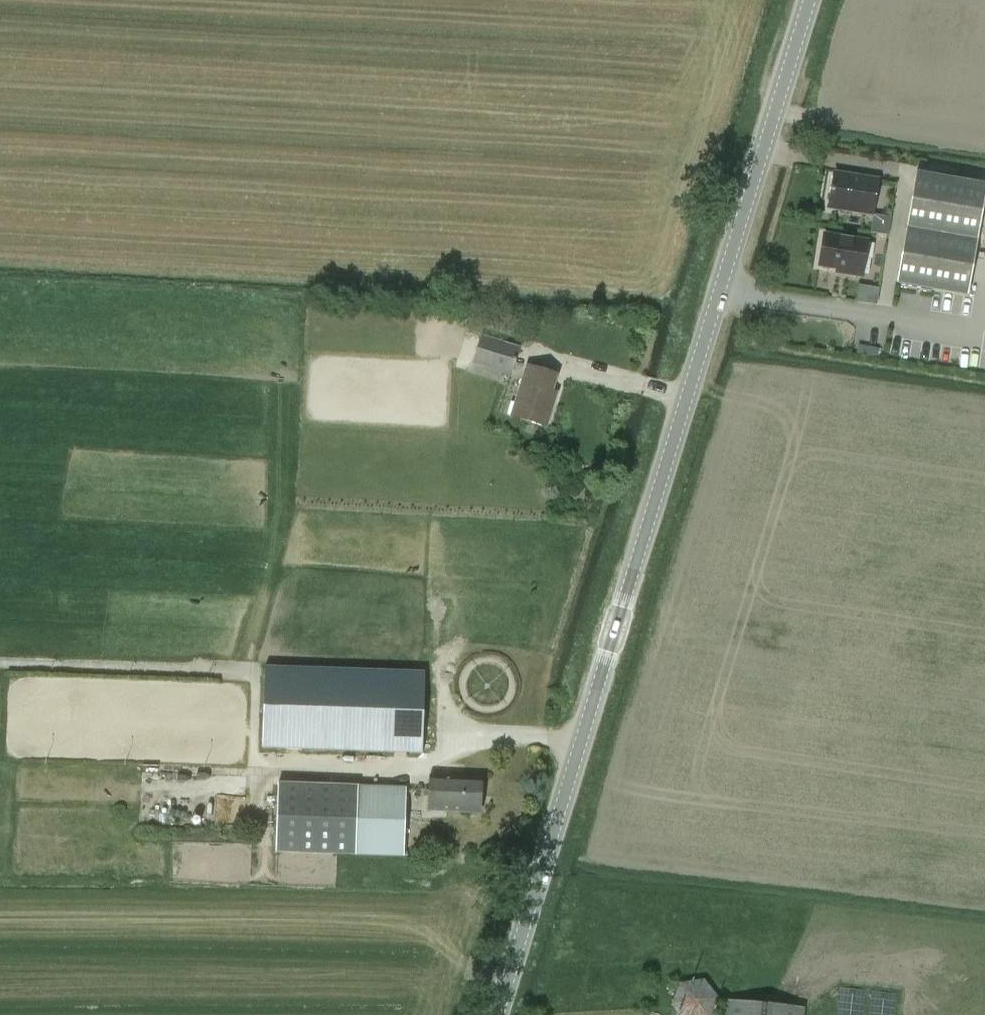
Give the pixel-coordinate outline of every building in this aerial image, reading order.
[(984,194),(984,185),(915,173),(896,284),(968,296),(984,194)] [(877,181),(833,174),(828,208),(872,215),(877,181)] [(887,235),(892,217),(877,213),(872,231),(887,235)] [(823,236),(818,268),(846,272),(846,276),(861,278),(867,243),(823,236)] [(862,282),(858,298),(879,303),(882,287),(862,282)] [(520,348),(481,336),(473,364),(511,377),(520,348)] [(553,405),(548,403),(556,378),(526,368),(511,415),(547,426),(553,405)] [(266,666),(263,748),(423,753),(425,671),(266,666)] [(479,814),(481,780),(429,777),(427,811),(479,814)] [(407,789),(359,787),(279,784),(277,852),(356,856),(404,857),(407,789)] [(719,999),(703,980),(680,983),(671,1006),(678,1014),(712,1014),(719,999)] [(804,1009),(723,1001),(722,1014),(804,1014),(804,1009)]
